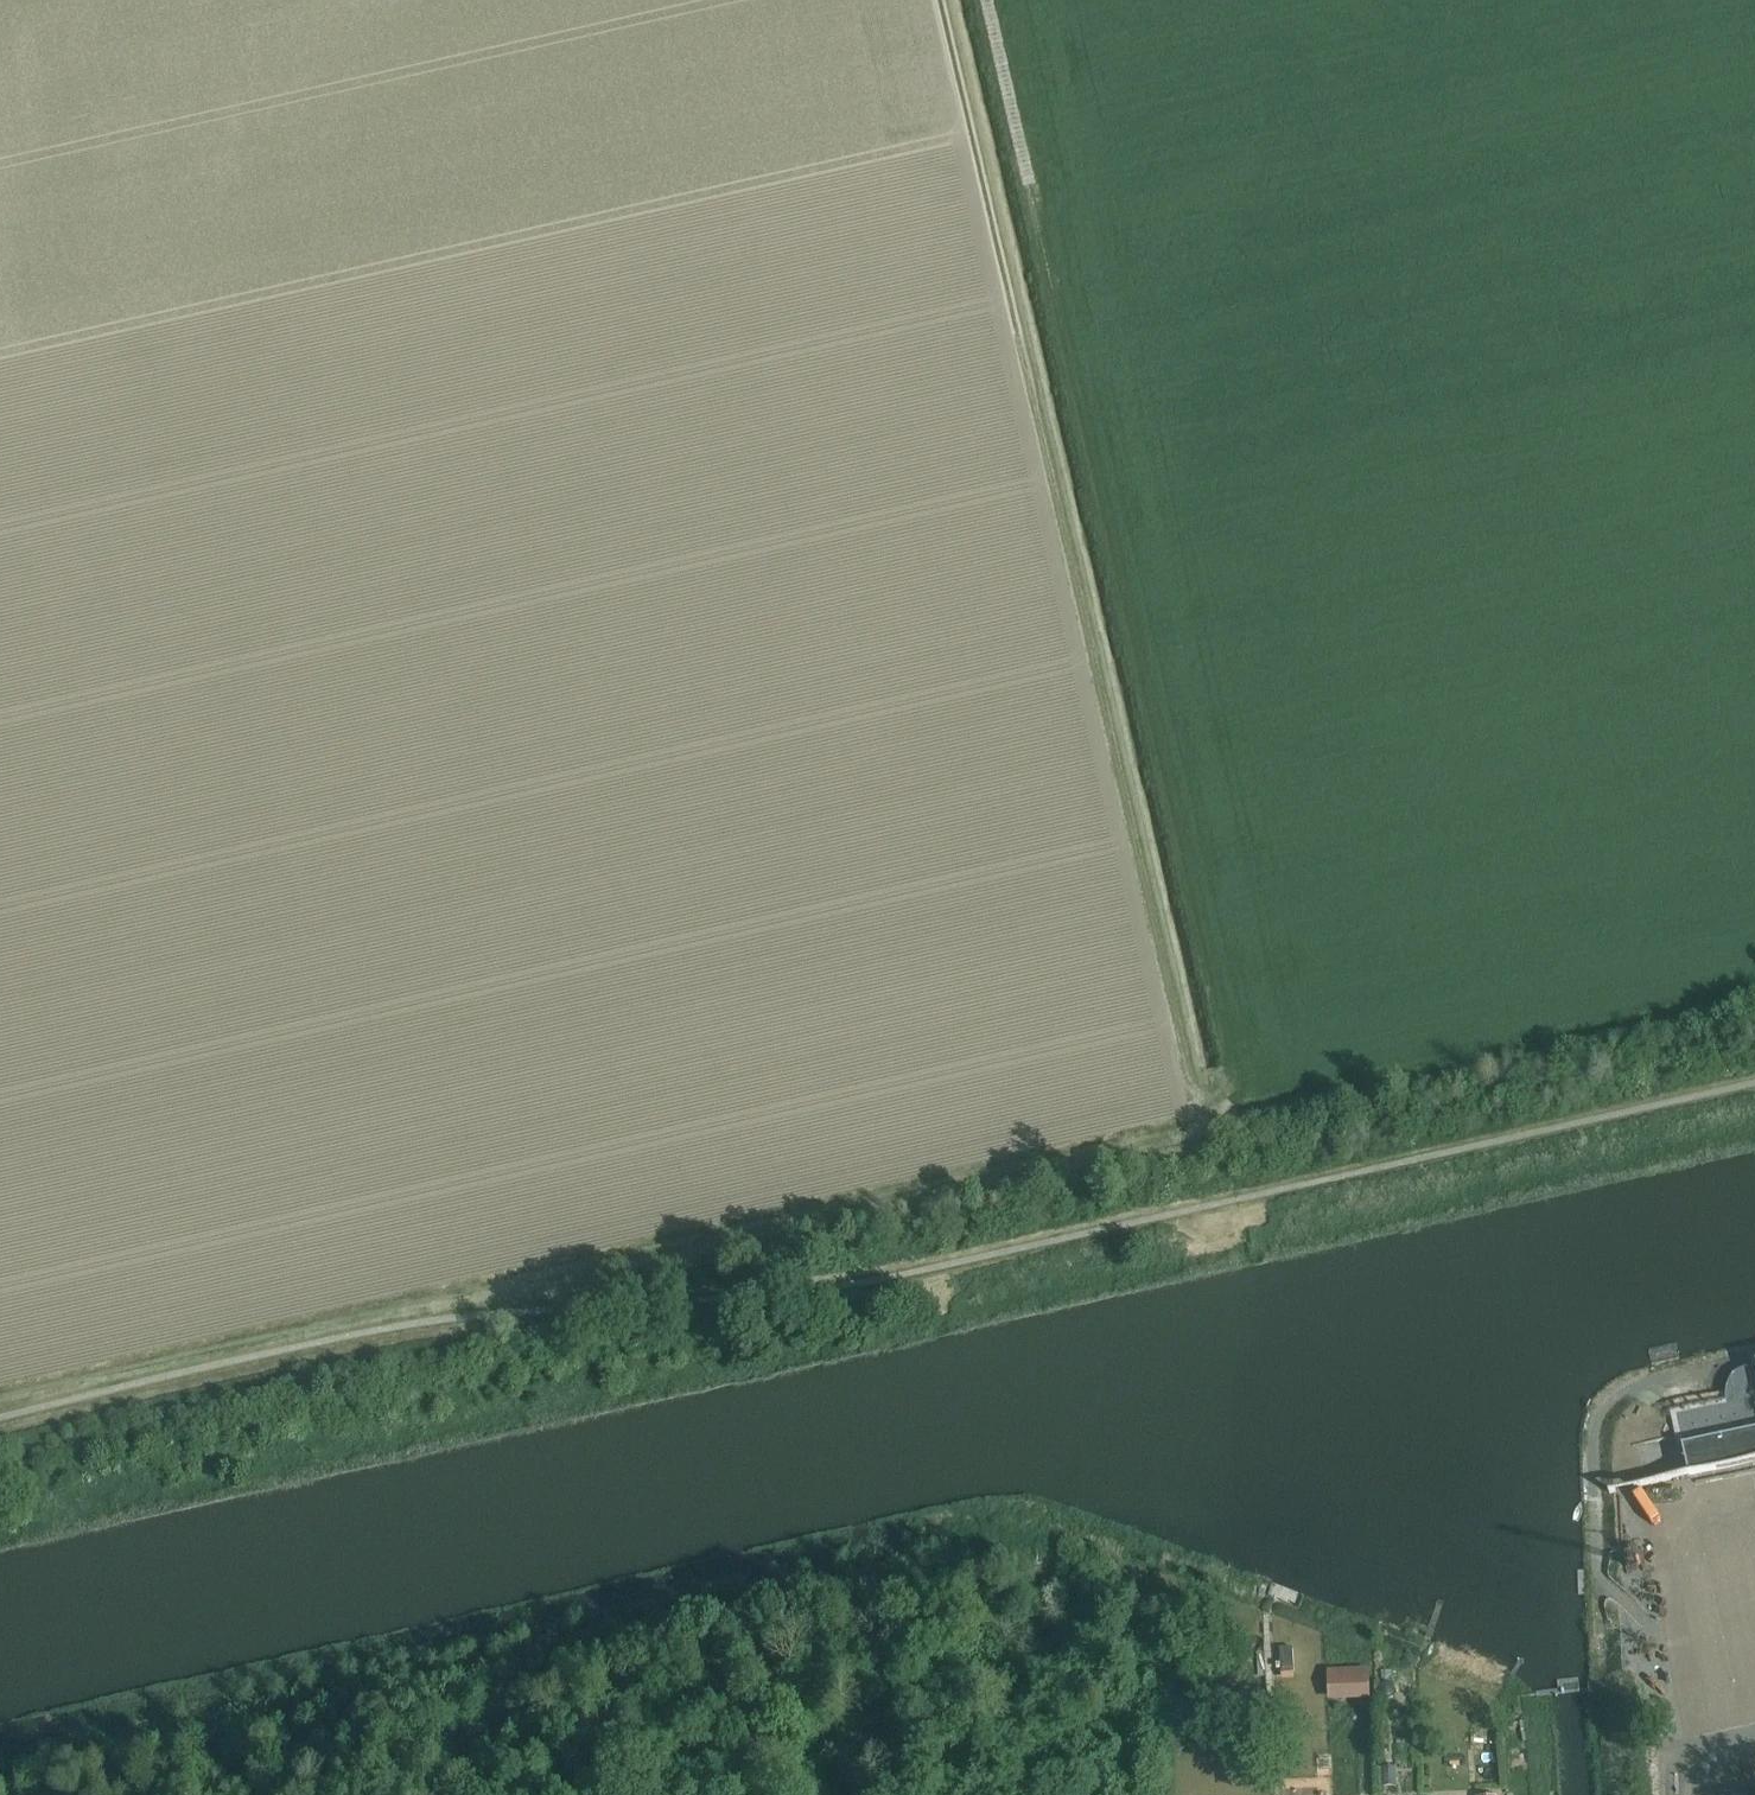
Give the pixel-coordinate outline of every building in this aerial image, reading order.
[(1676,1414),(1683,1445),(1682,1445),(1689,1474),(1754,1460),(1754,1428),(1734,1433),(1727,1403),(1676,1414)] [(1292,1648),(1290,1648),(1279,1648),(1280,1673),(1294,1672),(1292,1648)] [(1324,1672),(1326,1699),(1366,1696),(1365,1669),(1324,1672)]
